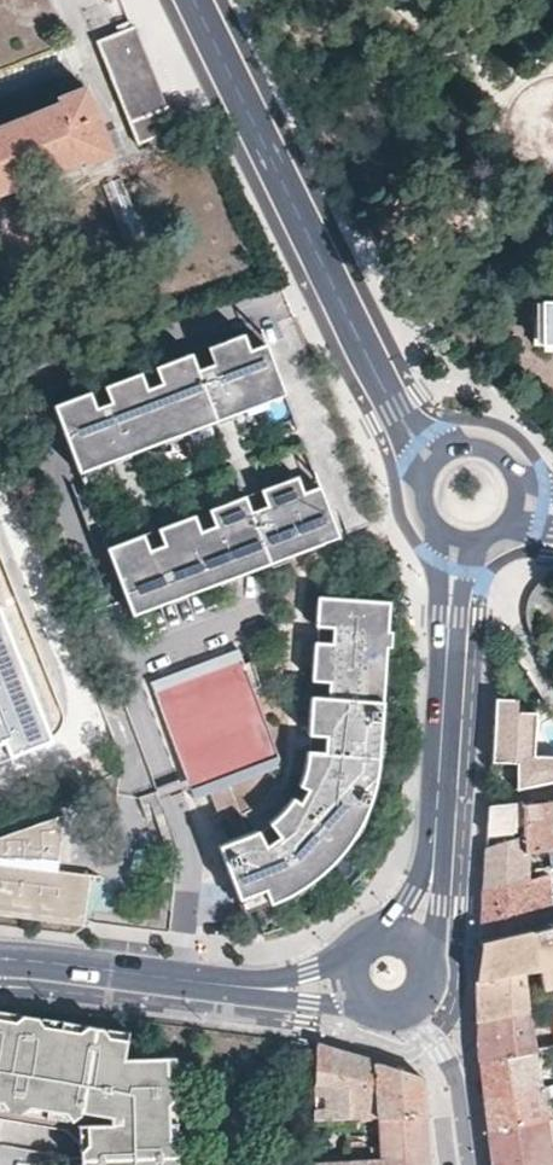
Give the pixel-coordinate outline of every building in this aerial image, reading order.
[(131,25),(129,25),(95,39),(137,144),(173,129),(131,25)] [(80,159),(83,165),(111,153),(84,85),(56,95),(57,101),(0,124),(0,191),(80,159)] [(202,118),(187,124),(195,141),(211,135),(202,118)] [(544,287),(544,307),(525,308),(527,351),(550,352),(551,366),(552,366),(552,287),(544,287)] [(262,401),(254,381),(270,375),(259,344),(243,350),(237,334),(201,348),(206,364),(191,370),(185,354),(153,366),(159,382),(144,387),(138,371),(102,385),(108,401),(93,406),(87,390),(51,404),(76,471),(112,457),(104,436),(119,430),(127,451),(163,438),(157,422),(172,417),(178,432),(210,420),(202,399),(218,393),(226,415),(262,401)] [(278,395),(270,375),(254,381),(262,401),(278,395)] [(226,415),(218,393),(202,399),(210,420),(226,415)] [(178,432),(172,417),(157,422),(163,438),(178,432)] [(127,451),(119,430),(104,436),(112,457),(127,451)] [(126,607),(329,532),(310,480),(294,487),(288,471),(251,484),(259,506),(244,511),(235,490),(204,502),(209,518),(195,523),(189,507),(152,521),(160,542),(146,548),(138,526),(101,540),(126,607)] [(259,506),(251,484),(235,490),(244,511),(259,506)] [(160,542),(152,521),(138,526),(146,548),(160,542)] [(0,601),(0,756),(52,736),(0,601)] [(371,744),(373,705),(351,704),(351,689),(374,690),(376,651),(360,650),(360,635),(377,636),(378,606),(306,602),(305,632),(326,633),(325,648),(304,647),(302,686),(319,687),(318,702),(301,702),(299,740),(320,742),(319,757),(298,756),(296,771),(289,790),(297,794),(290,807),(283,802),(272,816),(259,827),(273,845),(258,854),(248,835),(216,847),(236,901),(256,893),(261,907),(283,898),(274,882),(292,871),(303,885),(326,864),(343,843),(325,831),(336,811),(355,820),(366,787),(370,761),(353,760),(355,744),(371,744)] [(325,648),(326,633),(305,632),(304,647),(325,648)] [(376,651),(377,636),(360,635),(360,650),(376,651)] [(281,764),(238,651),(148,684),(191,799),(280,766),(281,764)] [(493,708),(491,746),(490,760),(510,761),(513,788),(544,784),(552,782),(552,755),(532,759),(535,712),(493,708)] [(319,757),(320,742),(299,740),(298,756),(319,757)] [(370,761),(371,744),(355,744),(353,760),(370,761)] [(550,848),(552,848),(552,825),(548,801),(487,806),(486,823),(485,846),(527,842),(527,851),(550,848)] [(343,843),(355,820),(336,811),(325,831),(343,843)] [(86,925),(87,915),(93,874),(60,870),(67,813),(0,837),(0,915),(86,925)] [(273,845),(259,827),(248,835),(258,854),(273,845)] [(484,859),(482,887),(526,877),(526,869),(527,851),(527,842),(485,846),(484,859)] [(303,885),(292,871),(274,882),(283,898),(303,885)] [(482,897),(481,913),(548,896),(545,872),(526,877),(482,887),(482,897)] [(261,907),(256,893),(236,901),(241,915),(261,907)] [(479,939),(552,923),(552,921),(548,896),(481,913),(480,928),(479,939)] [(517,974),(533,970),(543,987),(552,985),(552,923),(479,939),(477,961),(475,978),(517,974)] [(528,1018),(517,974),(475,978),(476,1023),(528,1018)] [(175,1092),(168,1085),(168,1061),(121,1064),(125,1039),(103,1036),(100,1028),(92,1034),(85,1025),(80,1031),(40,1025),(34,1016),(26,1023),(20,1015),(15,1021),(4,1019),(0,1042),(0,1099),(2,1103),(7,1099),(10,1104),(19,1112),(23,1106),(65,1112),(68,1120),(75,1114),(104,1119),(105,1127),(85,1129),(84,1150),(77,1154),(86,1161),(82,1164),(171,1164),(171,1163),(177,1153),(170,1148),(170,1130),(169,1098),(175,1092)] [(40,1025),(80,1031),(85,1025),(34,1016),(40,1025)] [(532,1035),(528,1018),(476,1023),(476,1025),(476,1062),(535,1050),(552,1047),(549,1033),(532,1035)] [(103,1036),(125,1039),(127,1033),(100,1028),(103,1036)] [(340,1053),(314,1046),(314,1121),(379,1120),(423,1120),(422,1112),(419,1077),(340,1053)] [(479,1096),(545,1086),(535,1050),(476,1062),(479,1093),(479,1096)] [(545,1086),(479,1096),(484,1124),(484,1129),(552,1116),(552,1084),(545,1086)] [(176,1103),(175,1092),(169,1098),(170,1130),(178,1130),(176,1103)] [(0,1099),(0,1110),(1,1110),(10,1104),(7,1099),(2,1103),(0,1099)] [(68,1120),(65,1112),(23,1106),(19,1112),(68,1120)] [(552,1164),(552,1147),(549,1147),(547,1129),(552,1129),(552,1116),(484,1129),(490,1164),(552,1164)] [(423,1120),(379,1120),(379,1133),(381,1154),(381,1161),(315,1164),(426,1164),(426,1160),(423,1120)] [(170,1148),(177,1153),(179,1154),(178,1130),(170,1130),(170,1148)]
